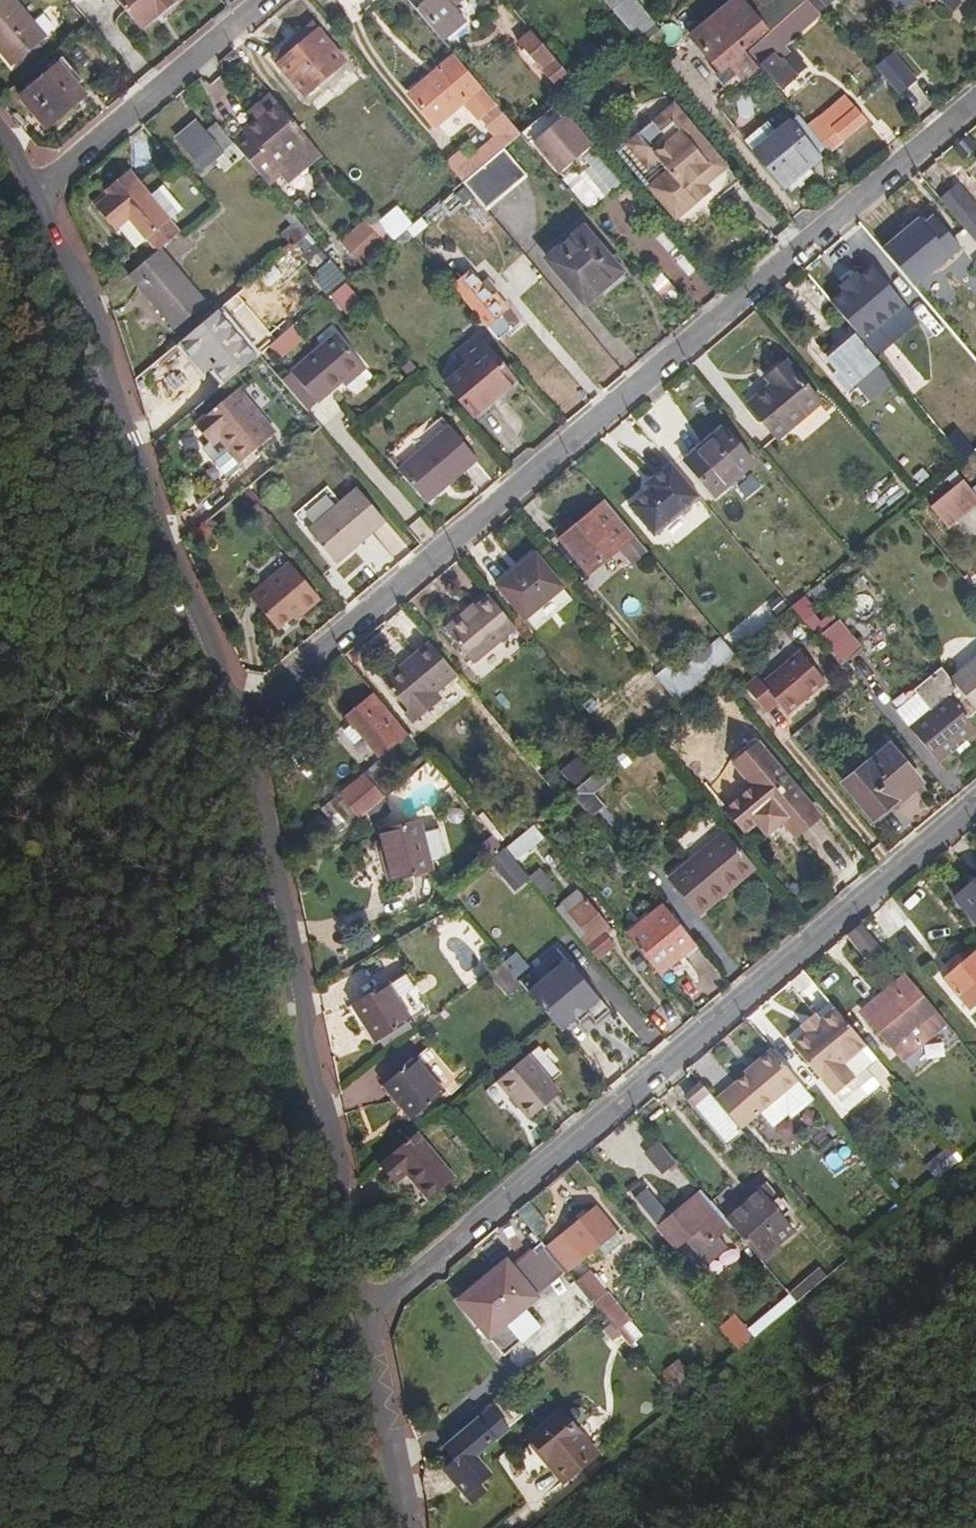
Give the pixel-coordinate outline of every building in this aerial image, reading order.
[(11,65),(44,37),(13,0),(0,0),(0,52),(11,65)] [(140,30),(156,16),(158,19),(175,5),(173,3),(177,0),(115,0),(140,30)] [(440,38),(462,18),(451,4),(455,0),(408,0),(440,38)] [(751,0),(732,0),(692,34),(735,84),(759,65),(745,48),(772,25),(761,12),(751,0)] [(749,48),(781,87),(796,74),(782,57),(788,52),(782,44),(821,12),(812,0),(807,0),(774,27),(749,48)] [(761,12),(772,25),(774,27),(807,0),(775,0),(761,12)] [(821,12),(827,7),(820,0),(812,0),(821,12)] [(902,8),(910,0),(894,0),(902,8)] [(625,24),(636,37),(669,75),(696,52),(652,1),(625,24)] [(309,20),(269,53),(303,92),(343,59),(309,20)] [(573,80),(555,58),(552,59),(530,34),(520,43),(557,89),(565,83),(568,85),(573,80)] [(457,149),(445,159),(464,182),(506,146),(521,133),(454,55),(409,93),(434,124),(463,100),(494,137),(465,160),(457,149)] [(58,65),(20,97),(47,127),(84,96),(58,65)] [(245,131),(233,141),(267,182),(278,171),(285,180),(321,150),(270,90),(257,103),(262,111),(244,128),(245,131)] [(830,147),(839,140),(829,127),(857,104),(847,92),(809,123),(830,147)] [(560,102),(521,133),(530,143),(534,140),(560,171),(590,146),(564,116),(569,111),(560,102)] [(675,102),(620,149),(676,217),(732,170),(675,102)] [(857,104),(829,127),(839,140),(868,117),(857,104)] [(233,141),(217,121),(205,130),(195,119),(175,135),(202,167),(233,141)] [(791,119),(756,149),(786,184),(821,154),(791,119)] [(965,158),(975,149),(975,141),(971,135),(956,148),(965,158)] [(506,146),(464,182),(487,208),(528,174),(506,146)] [(128,170),(105,188),(108,192),(93,205),(113,229),(128,217),(144,236),(168,218),(142,188),(128,170)] [(975,239),(975,204),(960,185),(943,199),(975,239)] [(462,186),(444,202),(452,212),(471,197),(462,186)] [(481,230),(492,221),(473,199),(463,208),(481,230)] [(395,239),(374,213),(366,221),(387,245),(395,239)] [(280,230),(292,244),(308,231),(295,217),(280,230)] [(341,242),(362,268),(387,245),(366,221),(341,242)] [(495,225),(492,221),(481,230),(486,234),(495,225)] [(584,228),(547,260),(584,304),(623,272),(584,228)] [(161,246),(128,273),(174,328),(206,301),(161,246)] [(835,298),(866,337),(908,302),(876,264),(863,275),(859,271),(844,283),(848,288),(835,298)] [(470,270),(453,285),(498,339),(512,327),(500,312),(507,306),(495,291),(491,295),(470,270)] [(663,276),(652,286),(663,301),(675,290),(663,276)] [(854,326),(832,301),(800,327),(821,353),(831,345),(838,354),(828,362),(847,385),(880,359),(854,326)] [(519,321),(507,306),(500,312),(512,327),(519,321)] [(189,346),(224,383),(254,358),(221,319),(189,346)] [(469,362),(447,380),(474,414),(516,378),(488,346),(477,333),(457,349),(469,362)] [(337,334),(292,371),(318,401),(361,363),(337,334)] [(790,361),(770,377),(775,382),(751,403),(779,437),(822,400),(790,361)] [(238,389),(197,424),(212,442),(204,448),(229,477),(244,464),(243,461),(276,433),(238,389)] [(451,424),(400,467),(427,498),(478,456),(451,424)] [(726,426),(688,458),(717,494),(755,462),(726,426)] [(655,534),(702,496),(673,461),(658,473),(660,477),(648,487),(650,488),(630,504),(655,534)] [(964,478),(933,505),(950,526),(975,504),(975,493),(964,478)] [(359,486),(309,528),(337,561),(386,520),(359,486)] [(650,551),(608,500),(576,525),(563,538),(591,572),(623,546),(636,563),(650,551)] [(563,538),(576,525),(571,519),(558,530),(563,538)] [(537,552),(499,586),(525,618),(564,585),(537,552)] [(296,605),(299,609),(318,593),(291,560),(252,593),(276,623),(291,610),(296,605)] [(792,605),(781,591),(771,599),(783,612),(792,605)] [(516,625),(489,592),(466,610),(465,609),(446,625),(473,659),(516,625)] [(295,614),(299,609),(296,605),(291,610),(295,614)] [(846,631),(827,647),(841,664),(861,647),(846,631)] [(458,673),(431,641),(384,680),(411,712),(458,673)] [(787,712),(826,680),(800,650),(762,682),(757,676),(745,686),(766,711),(777,701),(787,712)] [(671,665),(657,677),(678,701),(712,671),(700,655),(678,673),(671,665)] [(975,706),(975,657),(952,677),(975,706)] [(918,689),(896,708),(910,726),(939,759),(975,728),(975,726),(968,716),(975,709),(975,706),(952,677),(941,666),(917,687),(918,689)] [(408,731),(376,691),(347,716),(380,754),(408,731)] [(737,764),(763,743),(759,738),(733,760),(737,764)] [(892,742),(846,781),(876,816),(922,777),(892,742)] [(819,809),(763,743),(737,764),(751,781),(725,803),(745,829),(757,820),(766,830),(780,817),(791,830),(819,809)] [(325,805),(347,828),(398,787),(378,761),(325,805)] [(597,769),(569,792),(591,818),(603,806),(592,792),(606,779),(597,769)] [(822,813),(819,809),(791,830),(795,835),(822,813)] [(420,821),(381,830),(388,862),(384,863),(389,879),(431,869),(420,821)] [(533,824),(505,846),(517,861),(544,838),(533,824)] [(757,867),(727,832),(670,879),(695,910),(725,886),(728,891),(757,867)] [(505,846),(490,858),(515,887),(529,876),(517,861),(505,846)] [(564,862),(557,852),(552,857),(559,866),(564,862)] [(542,872),(533,880),(545,895),(555,888),(542,872)] [(955,895),(975,920),(975,878),(955,895)] [(725,886),(695,910),(700,915),(728,891),(725,886)] [(565,919),(598,959),(616,945),(604,930),(609,926),(578,889),(561,903),(570,914),(565,919)] [(570,914),(561,903),(556,908),(565,919),(570,914)] [(628,936),(659,973),(695,944),(664,905),(628,936)] [(862,921),(848,932),(866,954),(879,943),(862,921)] [(944,978),(958,995),(975,980),(975,951),(944,978)] [(503,961),(491,970),(508,988),(517,979),(503,961)] [(528,993),(560,1032),(574,1020),(584,1012),(599,999),(567,961),(528,993)] [(406,967),(354,1001),(376,1039),(429,1006),(406,967)] [(869,1016),(912,981),(905,972),(862,1007),(869,1016)] [(900,1057),(945,1020),(912,981),(869,1016),(900,1057)] [(599,999),(584,1012),(588,1017),(594,1025),(610,1012),(599,999)] [(866,1045),(835,1007),(820,1020),(806,1031),(791,1043),(835,1095),(855,1079),(844,1064),(866,1045)] [(584,1012),(574,1020),(579,1025),(588,1017),(584,1012)] [(806,1031),(820,1020),(814,1013),(800,1023),(806,1031)] [(430,1045),(386,1081),(415,1117),(458,1079),(430,1045)] [(538,1045),(499,1079),(530,1118),(560,1093),(549,1081),(561,1071),(538,1045)] [(855,1079),(835,1095),(848,1111),(878,1085),(865,1070),(879,1059),(866,1045),(844,1064),(855,1079)] [(814,1099),(772,1049),(754,1063),(758,1068),(750,1074),(748,1072),(734,1084),(736,1086),(723,1096),(746,1123),(760,1112),(773,1127),(790,1112),(794,1116),(814,1099)] [(716,1100),(704,1086),(688,1100),(725,1146),(742,1132),(739,1130),(716,1100)] [(722,1095),(716,1100),(739,1130),(746,1123),(723,1096),(722,1095)] [(415,1133),(378,1164),(394,1182),(407,1172),(430,1199),(454,1180),(415,1133)] [(676,1162),(658,1139),(646,1150),(663,1171),(676,1162)] [(730,1226),(726,1221),(700,1191),(671,1216),(646,1187),(633,1199),(674,1248),(684,1239),(706,1265),(727,1248),(717,1236),(730,1226)] [(730,1226),(757,1260),(792,1231),(782,1218),(790,1212),(782,1203),(778,1205),(773,1198),(776,1196),(768,1187),(761,1193),(760,1192),(726,1221),(730,1226)] [(527,1202),(516,1211),(536,1236),(547,1225),(527,1202)] [(565,1271),(567,1273),(599,1246),(606,1253),(624,1238),(597,1205),(546,1248),(565,1271)] [(565,1271),(546,1248),(538,1255),(535,1252),(512,1269),(506,1263),(463,1299),(491,1333),(565,1271)] [(788,1296),(795,1304),(825,1279),(817,1270),(788,1296)] [(625,1344),(632,1352),(640,1347),(636,1342),(640,1338),(627,1322),(630,1319),(589,1271),(574,1282),(601,1314),(625,1344)] [(719,1330),(738,1352),(751,1341),(733,1319),(719,1330)] [(502,1431),(485,1411),(437,1450),(448,1464),(438,1472),(467,1507),(477,1498),(479,1497),(473,1489),(484,1479),(468,1459),(488,1443),(489,1444),(503,1432),(502,1431)] [(562,1412),(530,1437),(552,1464),(549,1466),(562,1481),(596,1453),(562,1412)]
